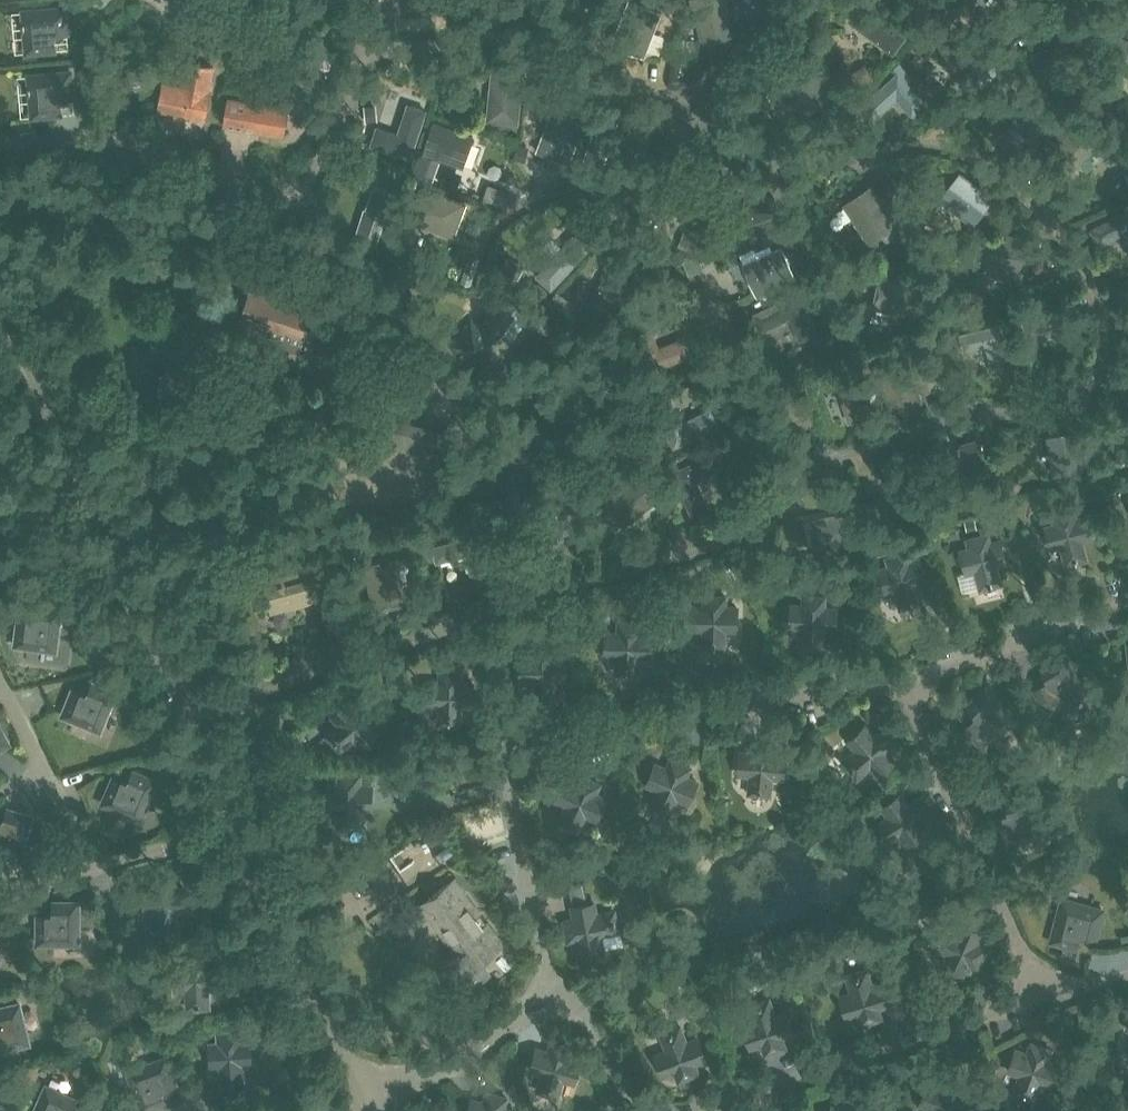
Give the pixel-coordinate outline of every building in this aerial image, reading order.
[(662,12),(630,0),(627,0),(610,44),(645,57),(662,12)] [(906,36),(861,2),(847,20),(893,53),(906,36)] [(24,12),(28,53),(55,50),(53,33),(67,32),(65,8),(24,12)] [(978,63),(962,79),(976,92),(1005,62),(977,35),(964,48),(978,63)] [(802,62),(778,83),(805,114),(831,91),(814,71),(812,73),(802,62)] [(205,119),(206,117),(210,88),(208,88),(211,67),(186,63),(182,86),(164,83),(158,120),(179,124),(183,115),(205,119)] [(898,71),(861,105),(873,119),(896,97),(912,115),(926,102),(898,71)] [(30,77),(33,117),(61,115),(59,98),(73,97),(71,73),(30,77)] [(515,123),(520,76),(490,73),(485,120),(515,123)] [(224,124),(286,135),(289,105),(229,96),(224,124)] [(407,157),(423,110),(406,104),(396,134),(375,127),(369,144),(407,157)] [(602,106),(584,161),(603,167),(621,113),(602,106)] [(567,163),(581,125),(549,113),(535,151),(567,163)] [(1076,167),(1111,138),(1091,113),(1055,141),(1076,167)] [(460,167),(471,136),(432,122),(421,153),(460,167)] [(685,174),(665,183),(687,229),(706,219),(685,174)] [(972,226),(993,198),(960,174),(939,202),(972,226)] [(868,242),(896,223),(870,185),(842,205),(868,242)] [(364,208),(354,239),(375,246),(392,193),(373,187),(366,209),(364,208)] [(454,226),(462,203),(420,188),(408,219),(441,232),(442,234),(450,236),(452,235),(455,227),(454,226)] [(776,191),(718,213),(725,232),(784,211),(776,191)] [(1089,230),(1100,248),(1127,233),(1127,208),(1089,230)] [(774,218),(758,224),(765,242),(781,235),(774,218)] [(326,226),(323,237),(336,241),(339,229),(326,226)] [(914,227),(902,232),(912,256),(923,252),(914,227)] [(577,236),(538,278),(553,291),(591,249),(577,236)] [(757,295),(793,279),(779,248),(742,264),(757,295)] [(472,284),(480,257),(469,254),(461,281),(472,284)] [(637,288),(607,270),(588,303),(618,320),(637,288)] [(926,283),(879,273),(871,306),(918,317),(926,283)] [(332,308),(321,304),(323,301),(252,278),(237,325),(267,334),(265,339),(291,347),(287,359),(283,369),(299,374),(302,363),(303,364),(314,328),(325,331),(332,308)] [(565,311),(573,298),(557,288),(545,305),(565,311)] [(498,293),(482,317),(504,332),(519,307),(498,293)] [(799,340),(815,332),(796,293),(751,314),(759,330),(788,317),(799,340)] [(536,305),(528,320),(549,332),(557,317),(536,305)] [(479,368),(501,336),(470,314),(447,345),(479,368)] [(1000,324),(960,333),(964,351),(987,346),(993,372),(1010,368),(1000,324)] [(646,372),(688,355),(681,338),(656,348),(649,330),(632,336),(646,372)] [(889,411),(920,401),(905,358),(874,369),(889,411)] [(851,365),(832,371),(849,421),(867,415),(851,365)] [(805,390),(782,398),(788,416),(789,416),(810,409),(811,409),(805,390)] [(672,447),(716,425),(708,409),(680,423),(669,400),(653,408),(672,447)] [(377,443),(439,459),(446,430),(385,414),(377,443)] [(509,486),(557,464),(538,422),(489,444),(509,486)] [(1082,431),(1052,436),(1058,476),(1088,471),(1082,431)] [(978,440),(942,450),(955,499),(991,489),(978,440)] [(1107,446),(1112,465),(1127,461),(1127,441),(1107,446)] [(708,455),(670,473),(691,517),(709,508),(697,483),(717,473),(708,455)] [(622,526),(657,498),(637,473),(602,500),(622,526)] [(1053,525),(1042,528),(1049,551),(1060,548),(1065,566),(1086,560),(1082,542),(1093,539),(1087,516),(1075,519),(1072,507),(1050,513),(1053,525)] [(815,549),(864,540),(858,509),(810,518),(815,549)] [(970,548),(959,551),(966,574),(977,571),(981,589),(1003,583),(998,566),(1010,562),(1003,539),(992,542),(989,531),(967,537),(970,548)] [(469,574),(485,570),(476,535),(432,546),(436,562),(464,555),(469,574)] [(888,568),(877,571),(884,595),(895,592),(900,609),(921,603),(916,586),(928,583),(921,559),(910,562),(907,551),(885,557),(888,568)] [(373,607),(405,601),(397,558),(365,564),(373,607)] [(272,609),(318,597),(310,566),(264,578),(272,609)] [(798,598),(787,598),(787,622),(798,622),(798,640),(821,640),(821,622),(832,622),(833,598),(821,598),(821,586),(798,586),(798,598)] [(701,603),(690,603),(690,627),(701,627),(701,645),(724,645),(724,627),(735,627),(735,603),(724,603),(724,591),(701,591),(701,603)] [(17,615),(14,646),(59,651),(64,605),(36,602),(34,617),(17,615)] [(616,628),(605,628),(605,652),(616,652),(616,670),(639,670),(639,652),(651,652),(651,628),(639,628),(639,616),(616,616),(616,628)] [(533,654),(522,654),(522,678),(533,678),(533,697),(556,697),(556,678),(567,678),(567,654),(556,654),(556,642),(533,642),(533,654)] [(1051,712),(1090,690),(1067,651),(1043,665),(1052,680),(1037,688),(1051,712)] [(437,680),(425,680),(425,705),(437,705),(437,723),(459,723),(459,705),(471,705),(471,680),(459,680),(459,669),(437,669),(437,680)] [(101,733),(119,690),(93,679),(87,693),(71,687),(59,716),(101,733)] [(984,746),(1017,716),(988,683),(967,702),(978,714),(966,725),(984,746)] [(353,705),(346,697),(328,713),(335,721),(322,733),(337,750),(350,738),(358,747),(376,731),(368,722),(377,714),(362,697),(353,705)] [(13,742),(0,720),(0,749),(13,742)] [(872,732),(864,723),(846,739),(853,748),(840,760),(854,777),(868,765),(876,774),(894,758),(886,749),(895,741),(880,724),(872,732)] [(749,751),(738,750),(736,774),(747,775),(746,793),(768,795),(770,777),(782,778),(784,754),(772,753),(773,741),(750,739),(749,751)] [(665,768),(655,764),(646,787),(657,791),(650,808),(671,816),(678,799),(689,804),(697,781),(686,777),(691,766),(670,757),(665,768)] [(141,821),(160,779),(134,767),(128,780),(112,773),(99,802),(141,821)] [(336,783),(325,783),(325,807),(336,807),(336,825),(359,826),(359,807),(371,808),(371,783),(359,783),(359,771),(336,771),(336,783)] [(572,786),(561,783),(554,807),(565,810),(560,827),(582,833),(587,816),(598,819),(605,796),(593,793),(597,781),(575,775),(572,786)] [(1000,843),(1043,831),(1032,788),(1005,795),(1009,811),(993,816),(1000,843)] [(930,815),(917,794),(908,800),(902,791),(878,806),(885,816),(871,825),(884,845),(899,836),(905,845),(928,830),(922,820),(930,815)] [(35,813),(6,804),(2,819),(0,818),(0,852),(22,858),(35,813)] [(429,896),(468,946),(445,963),(465,990),(488,972),(479,961),(502,944),(463,893),(467,890),(456,876),(429,896)] [(1107,907),(1064,896),(1053,939),(1080,946),(1084,930),(1100,934),(1107,907)] [(81,945),(81,898),(52,898),(52,913),(35,913),(35,945),(81,945)] [(577,939),(579,950),(603,946),(600,934),(618,931),(614,909),(596,912),(594,901),(570,905),(573,917),(561,919),(565,941),(577,939)] [(977,943),(982,933),(960,923),(955,933),(939,926),(929,946),(946,954),(941,965),(963,975),(968,964),(979,969),(988,948),(977,943)] [(186,1009),(211,1008),(210,988),(220,988),(219,960),(209,961),(208,952),(184,953),(184,963),(174,963),(175,991),(185,990),(186,1009)] [(875,1007),(886,1003),(879,980),(868,983),(862,966),(841,973),(846,990),(835,994),(842,1017),(853,1013),(857,1024),(878,1018),(875,1007)] [(779,1036),(790,1033),(782,1010),(771,1013),(765,996),(744,1003),(750,1021),(739,1025),(746,1047),(757,1044),(761,1055),(783,1048),(779,1036)] [(0,1008),(0,1041),(2,1048),(28,1042),(23,1018),(19,1003),(0,1008)] [(692,1062),(703,1058),(694,1036),(683,1040),(677,1023),(656,1031),(662,1048),(651,1052),(660,1075),(671,1070),(675,1081),(696,1073),(692,1062)] [(210,1068),(220,1067),(220,1085),(246,1085),(245,1065),(253,1065),(252,1038),(241,1038),(241,1030),(216,1030),(217,1041),(209,1041),(210,1068)] [(545,1048),(534,1045),(527,1068),(538,1071),(533,1089),(555,1095),(560,1078),(571,1081),(578,1058),(567,1054),(570,1043),(548,1037),(545,1048)] [(1029,1052),(1018,1048),(1010,1071),(1021,1074),(1015,1092),(1037,1099),(1043,1082),(1054,1085),(1061,1062),(1050,1059),(1054,1048),(1033,1040),(1029,1052)] [(167,1053),(124,1070),(140,1110),(146,1110),(168,1102),(163,1090),(180,1084),(167,1053)] [(928,1080),(920,1102),(930,1106),(928,1110),(965,1110),(971,1096),(960,1092),(964,1081),(943,1073),(939,1084),(928,1080)] [(45,1081),(31,1110),(82,1110),(87,1100),(45,1081)] [(472,1094),(467,1110),(515,1110),(516,1107),(504,1104),(508,1092),(486,1086),(483,1098),(472,1094)] [(829,1103),(827,1110),(862,1110),(865,1101),(844,1095),(841,1106),(829,1103)]
